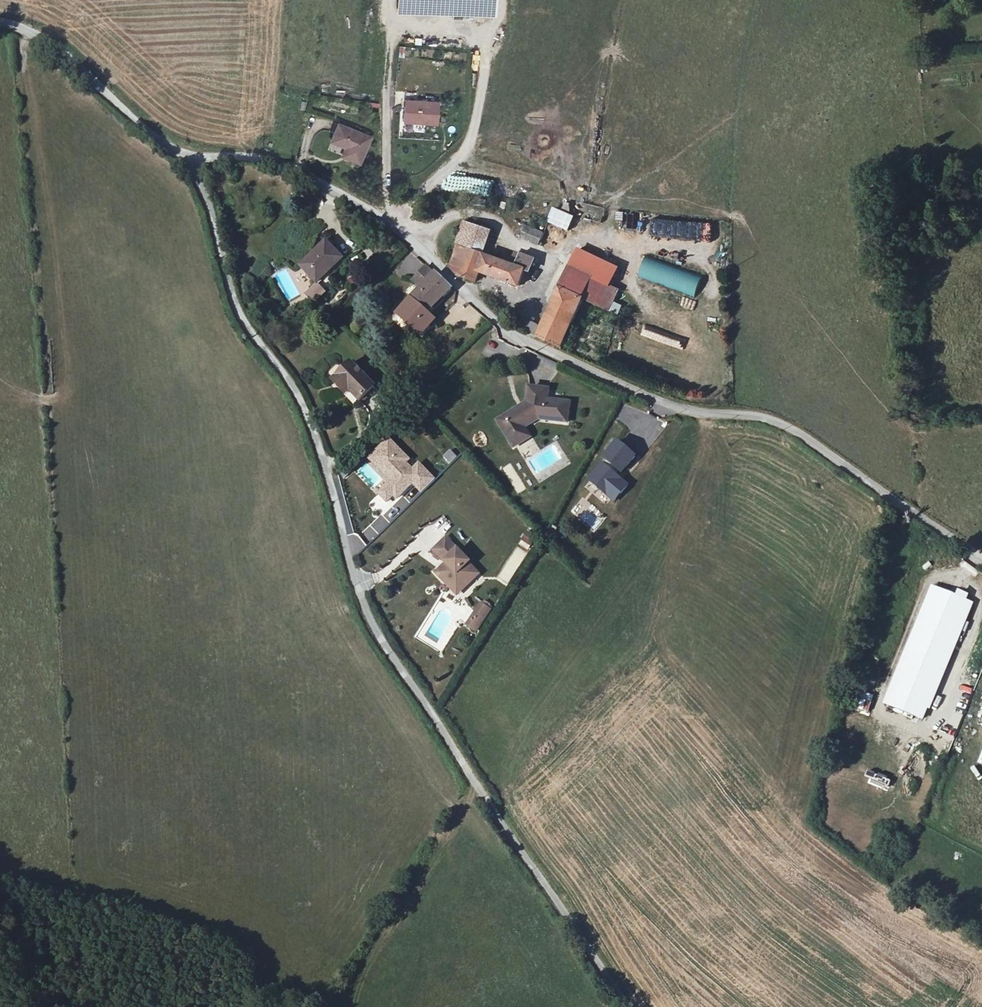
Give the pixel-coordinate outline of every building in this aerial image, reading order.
[(494,0),(401,0),(400,13),(494,15),(494,0)] [(401,97),(401,124),(437,123),(437,97),(401,97)] [(359,162),(369,136),(337,123),(330,141),(348,148),(344,157),(359,162)] [(552,205),(546,221),(569,230),(575,214),(552,205)] [(623,225),(624,211),(616,211),(615,224),(623,225)] [(633,228),(635,214),(627,213),(625,227),(633,228)] [(706,245),(708,220),(639,214),(637,234),(678,237),(677,243),(689,244),(688,252),(699,253),(699,245),(706,245)] [(458,245),(482,254),(491,233),(467,221),(458,245)] [(541,235),(521,226),(516,237),(536,246),(541,235)] [(345,255),(331,239),(304,263),(320,280),(345,255)] [(482,254),(458,245),(451,264),(460,268),(458,276),(475,283),(480,271),(520,288),(525,271),(528,272),(532,259),(521,255),(516,267),(482,254)] [(559,289),(580,298),(589,279),(610,288),(620,266),(579,247),(559,289)] [(692,295),(699,273),(650,256),(643,279),(692,295)] [(452,289),(428,266),(414,281),(422,288),(400,314),(422,334),(436,318),(429,311),(452,289)] [(305,294),(314,303),(325,290),(316,282),(305,294)] [(580,298),(559,289),(541,328),(516,316),(513,323),(519,326),(558,345),(580,298)] [(356,400),(371,386),(347,361),(332,376),(356,400)] [(518,427),(522,424),(525,423),(527,427),(538,420),(565,422),(568,403),(546,401),(548,390),(529,389),(527,403),(522,406),(525,410),(520,413),(518,409),(497,423),(509,443),(522,434),(518,427)] [(530,438),(522,424),(518,427),(522,434),(509,443),(513,449),(530,438)] [(405,461),(409,457),(388,436),(366,457),(387,478),(375,490),(386,501),(393,494),(396,496),(412,481),(420,489),(432,477),(418,462),(412,468),(405,461)] [(603,462),(589,478),(613,499),(627,483),(615,473),(619,469),(620,470),(634,455),(616,439),(602,455),(607,459),(604,463),(603,462)] [(585,509),(578,518),(596,531),(603,522),(585,509)] [(519,546),(529,550),(534,537),(524,533),(519,546)] [(452,579),(462,590),(478,574),(468,564),(469,563),(446,538),(433,550),(446,563),(436,573),(446,584),(452,579)] [(457,595),(462,590),(452,579),(446,584),(457,595)] [(930,594),(886,711),(922,724),(967,609),(962,607),(965,599),(956,595),(953,604),(930,594)] [(474,615),(470,621),(474,624),(478,617),(474,615)] [(474,624),(470,621),(466,626),(476,632),(483,621),(478,617),(474,624)] [(921,753),(940,758),(942,751),(923,745),(921,753)]
